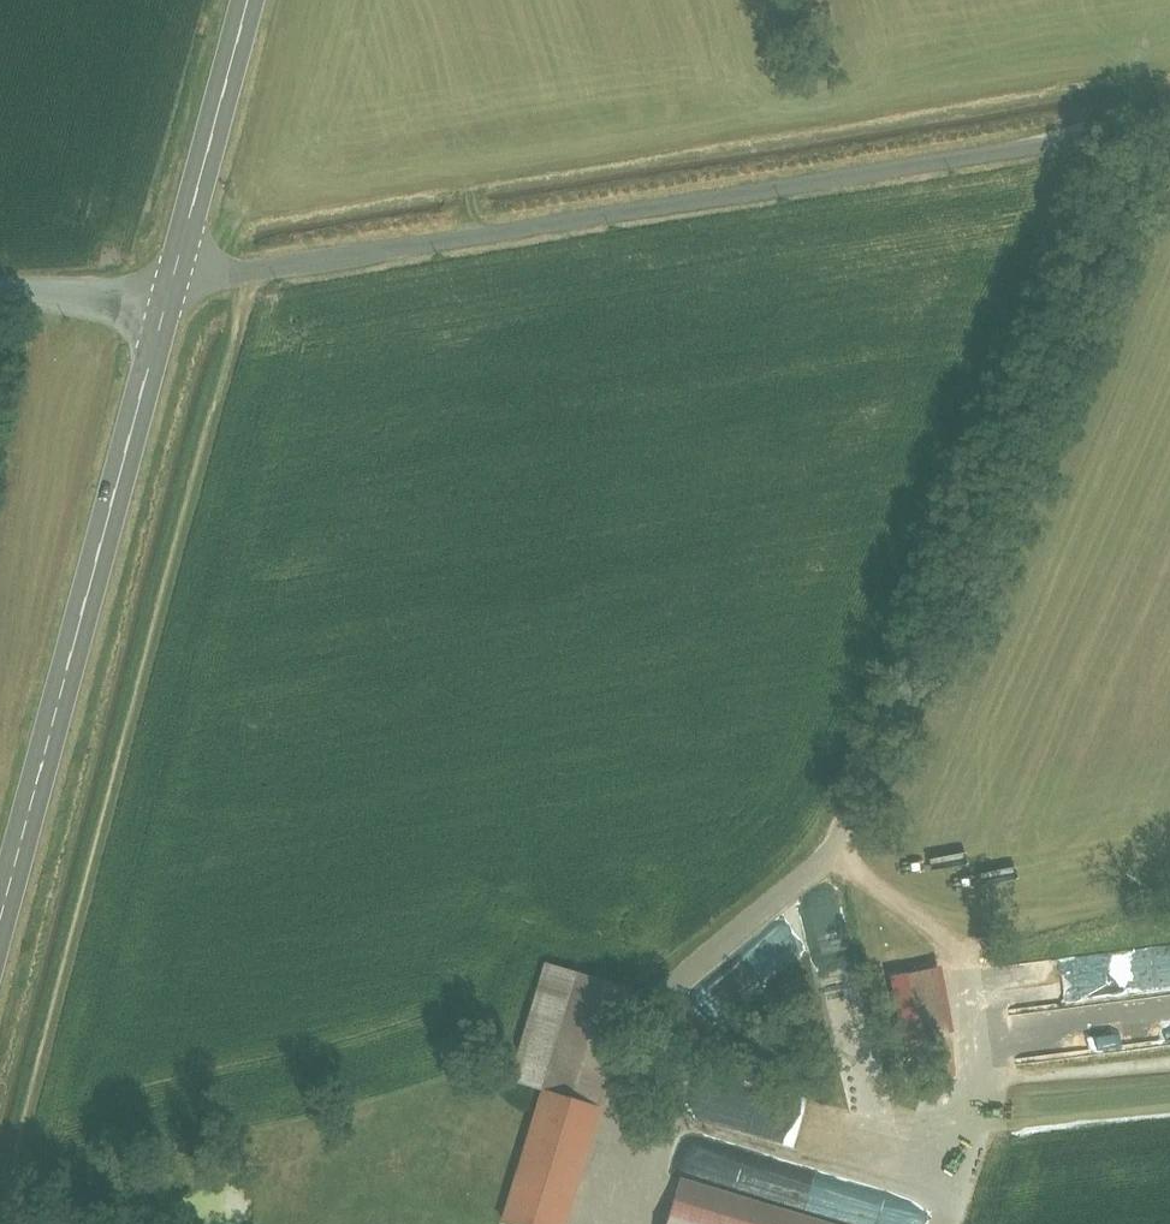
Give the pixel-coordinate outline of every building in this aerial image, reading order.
[(640,978),(546,950),(526,1020),(546,1026),(620,1047),(640,978)] [(701,1120),(737,1128),(747,1083),(711,1075),(701,1120)] [(587,1093),(541,1078),(499,1208),(510,1212),(546,1223),(587,1093)] [(862,1219),(684,1164),(666,1223),(861,1223),(862,1219)]
